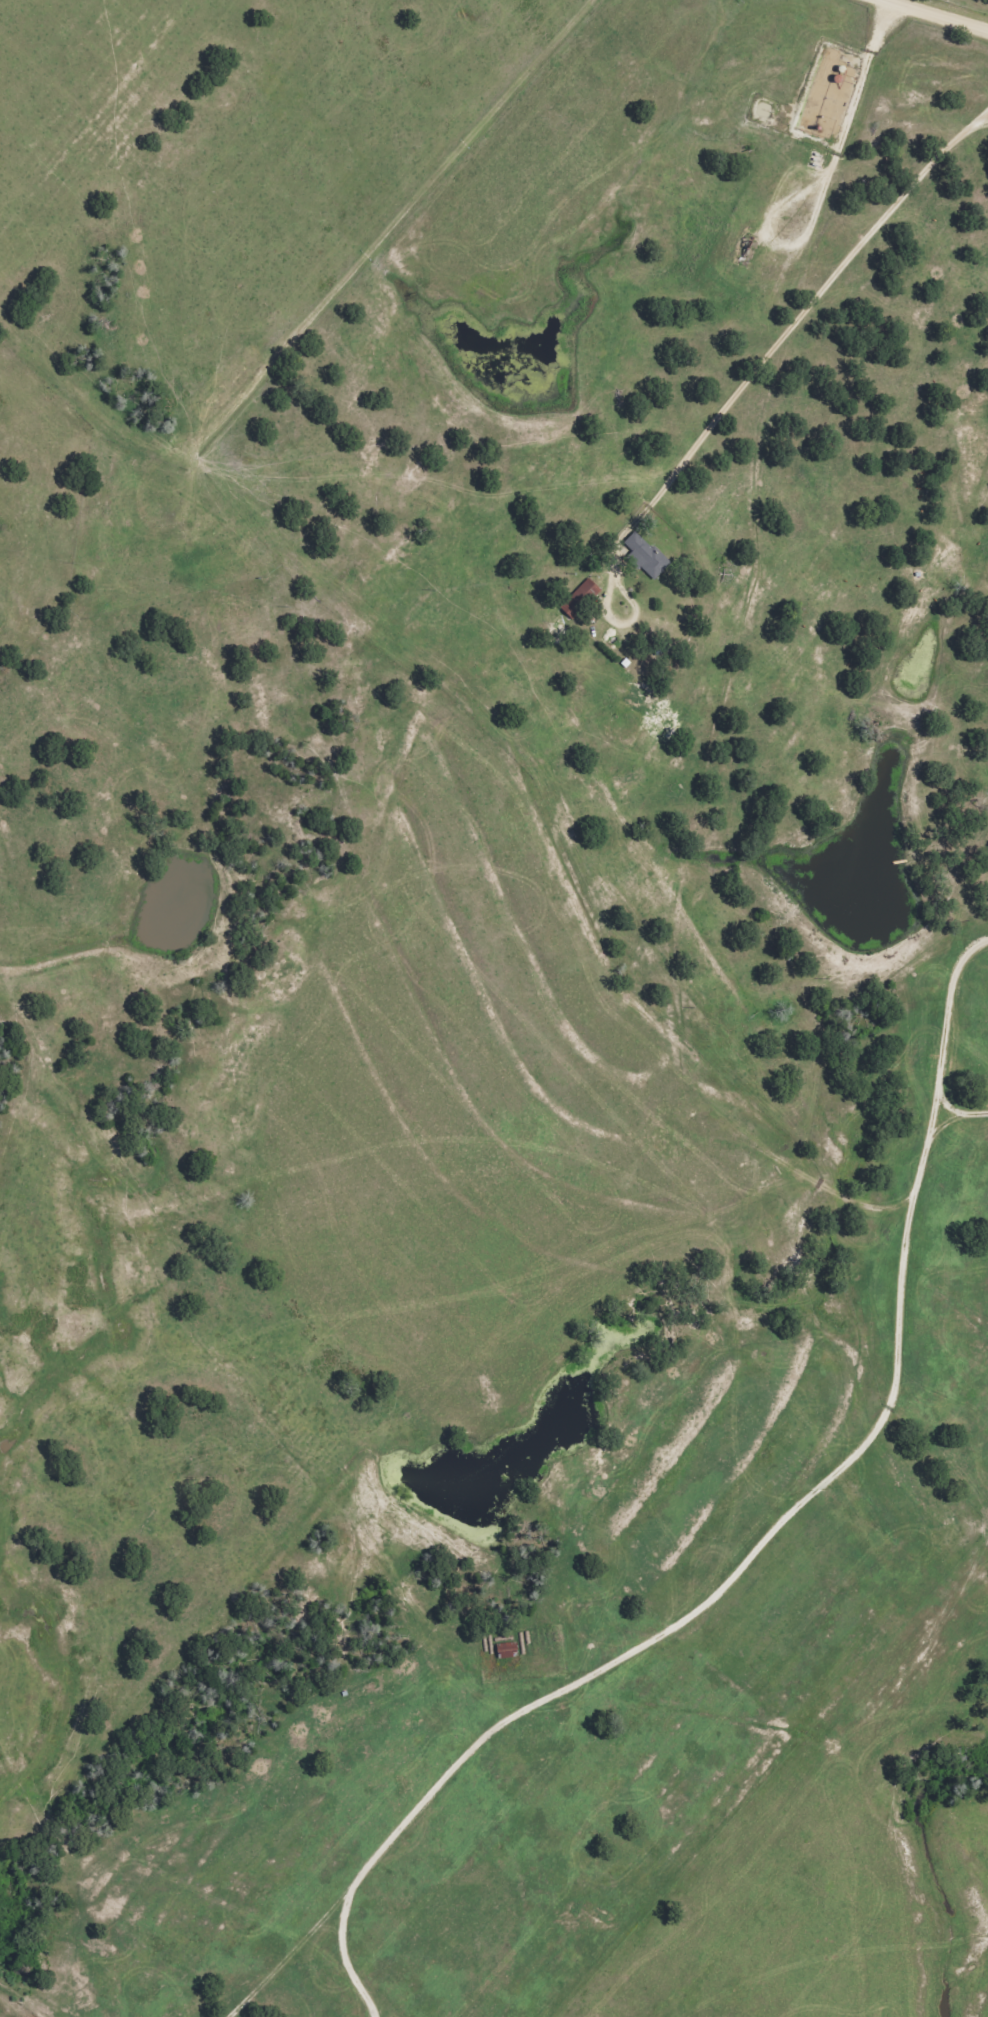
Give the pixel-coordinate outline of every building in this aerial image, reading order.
[(634,532),(620,547),(655,580),(671,563),(659,553),(657,554),(634,532)] [(515,1658),(514,1643),(496,1645),(498,1659),(515,1658)]
